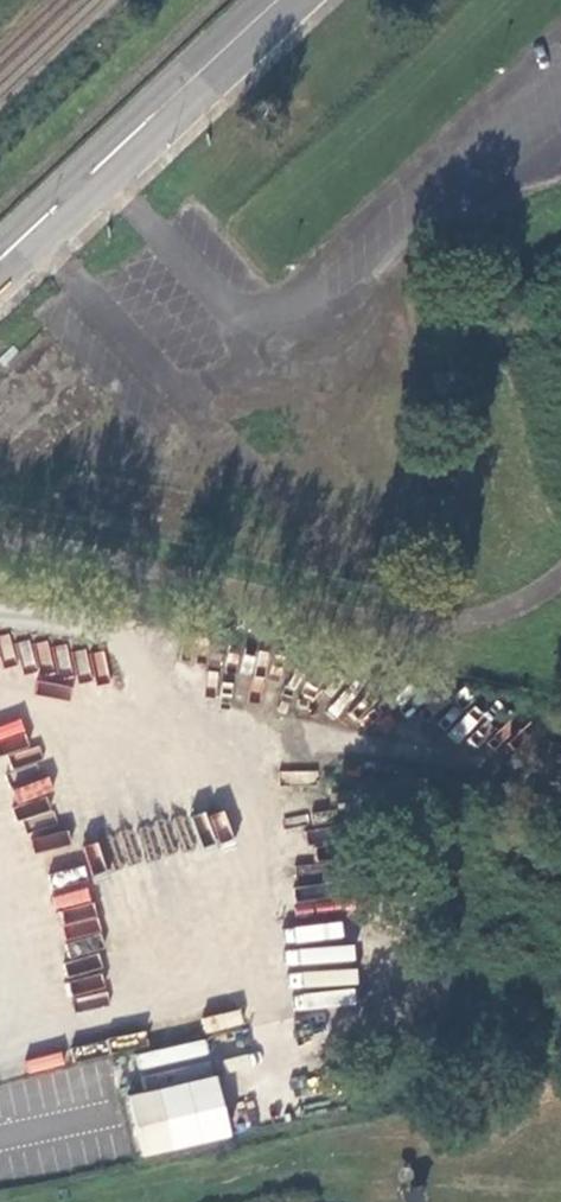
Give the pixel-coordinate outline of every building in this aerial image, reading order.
[(0,391),(0,429),(70,364),(52,343),(0,391)] [(85,378),(3,451),(21,471),(101,397),(85,378)] [(226,810),(200,814),(205,842),(230,838),(226,810)] [(211,1073),(183,1091),(151,1096),(123,1100),(135,1129),(147,1155),(193,1143),(231,1134),(211,1073)]
